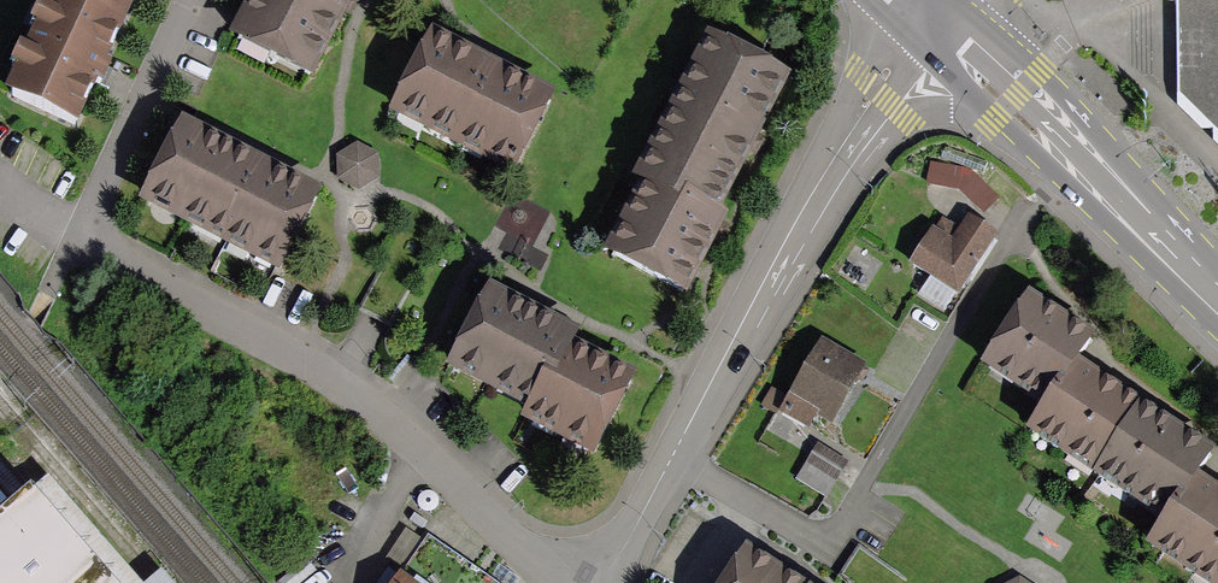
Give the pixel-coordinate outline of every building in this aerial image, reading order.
[(119,14),(90,0),(47,0),(6,88),(71,118),(119,14)] [(119,14),(126,0),(90,0),(119,14)] [(238,32),(309,66),(341,0),(254,0),(238,32)] [(1169,9),(1165,93),(1217,142),(1217,0),(1160,0),(1169,9)] [(431,26),(388,106),(508,169),(551,90),(431,26)] [(706,26),(653,133),(736,174),(789,67),(706,26)] [(188,114),(146,198),(279,265),(321,181),(188,114)] [(684,281),(736,174),(653,133),(600,240),(684,281)] [(940,225),(912,271),(958,299),(992,241),(967,226),(961,238),(940,225)] [(487,281),(444,360),(594,443),(638,364),(487,281)] [(1030,290),(983,361),(1044,401),(1029,423),(1162,511),(1146,535),(1217,582),(1217,480),(1195,464),(1212,439),(1078,351),(1092,331),(1030,290)] [(863,372),(824,350),(781,423),(809,438),(821,417),(833,424),(863,372)] [(784,401),(771,395),(762,413),(774,419),(784,401)] [(845,466),(819,451),(797,486),(822,502),(845,466)] [(31,494),(0,520),(0,582),(109,582),(31,494)] [(377,582),(501,582),(419,525),(377,582)] [(743,537),(715,582),(816,582),(743,537)]
